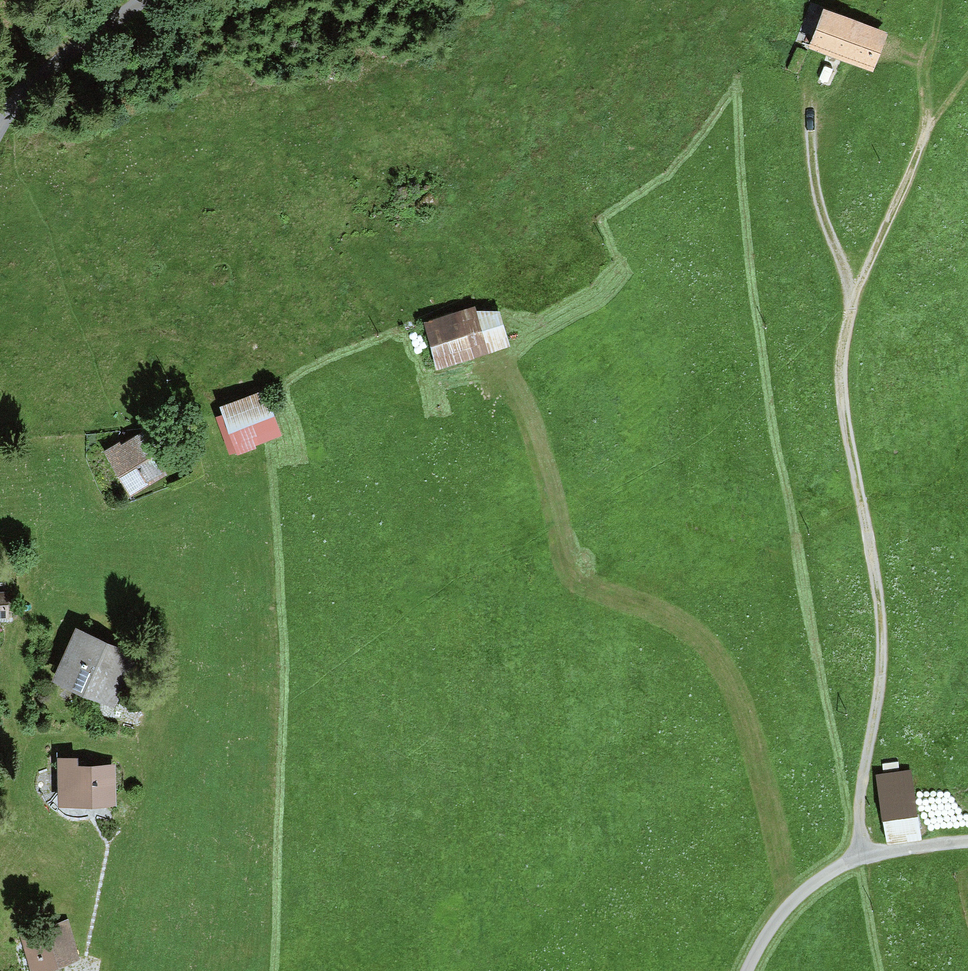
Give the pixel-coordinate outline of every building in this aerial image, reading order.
[(887,32),(823,8),(816,27),(880,51),(887,32)] [(880,51),(816,27),(808,48),(872,72),(880,51)] [(423,321),(437,365),(520,338),(509,305),(470,306),(423,321)] [(255,394),(271,439),(283,434),(267,390),(255,394)] [(258,444),(271,439),(255,394),(242,399),(258,444)] [(222,407),(233,437),(225,439),(231,455),(239,452),(240,456),(260,448),(258,444),(242,399),(222,407)] [(129,498),(170,474),(143,428),(103,451),(129,498)] [(0,592),(0,617),(8,617),(8,592),(0,592)] [(56,681),(117,709),(140,657),(79,629),(56,681)] [(117,806),(117,764),(79,764),(79,758),(60,758),(61,807),(117,806)] [(887,821),(920,816),(913,770),(880,775),(887,821)] [(920,816),(887,821),(890,844),(923,839),(920,816)] [(68,919),(50,926),(64,966),(83,960),(68,919)] [(64,966),(50,926),(27,933),(40,970),(51,970),(64,966)]
